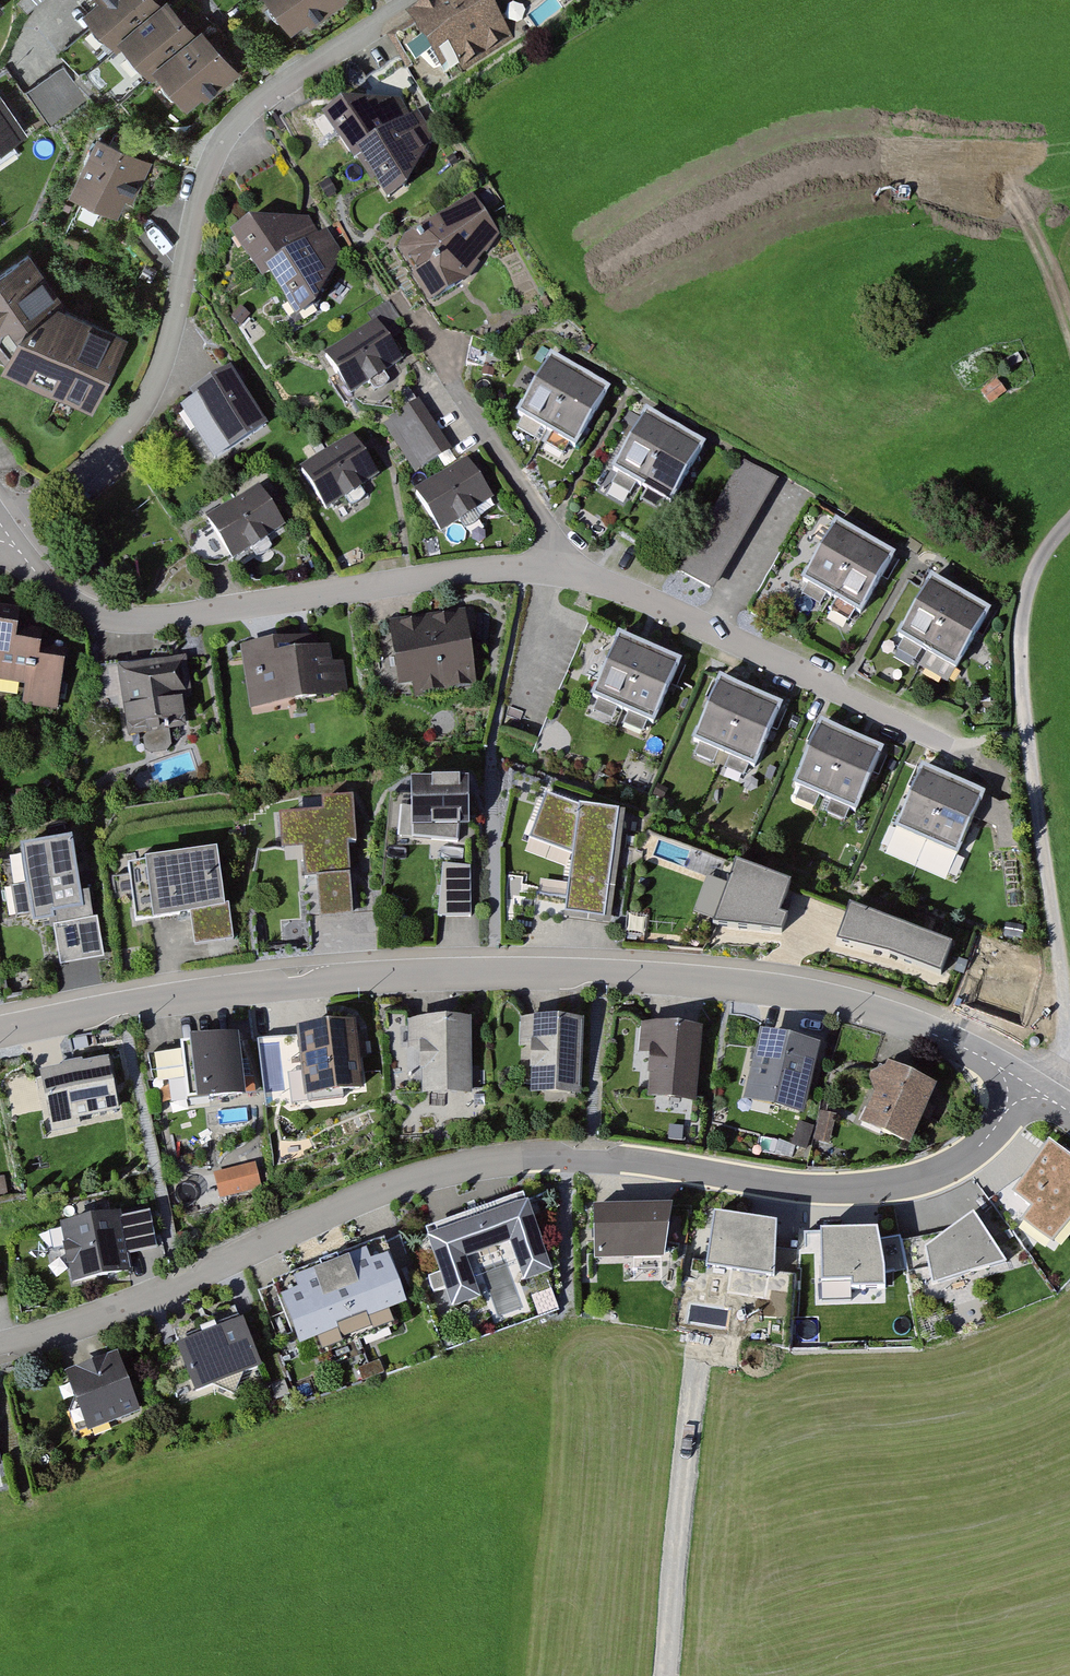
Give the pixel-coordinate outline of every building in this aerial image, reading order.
[(161,0),(110,0),(92,14),(123,52),(132,45),(161,80),(168,74),(198,112),(250,71),(214,26),(205,33),(179,2),(169,10),(161,0)] [(299,32),(341,0),(274,0),(299,32)] [(419,19),(447,67),(519,26),(504,0),(452,0),(419,19)] [(10,13),(0,1),(0,21),(10,13)] [(62,68),(29,91),(45,116),(79,93),(62,68)] [(6,99),(0,103),(0,167),(36,142),(6,99)] [(406,101),(361,105),(338,121),(374,176),(380,173),(403,209),(426,190),(434,147),(406,101)] [(160,161),(111,140),(87,194),(136,216),(160,161)] [(509,235),(480,197),(413,252),(447,309),(472,291),(509,235)] [(252,219),(230,233),(257,275),(265,270),(285,257),(305,244),(320,235),(309,217),(252,219)] [(300,315),(316,306),(341,253),(327,230),(320,235),(305,244),(285,257),(265,270),(265,271),(295,318),(300,315)] [(0,285),(0,347),(13,370),(105,414),(137,342),(70,305),(42,255),(0,285)] [(377,320),(323,355),(350,396),(404,361),(377,320)] [(622,396),(562,364),(532,420),(592,452),(622,396)] [(279,433),(243,375),(202,400),(208,409),(198,415),(229,465),(279,433)] [(450,448),(420,401),(384,423),(414,470),(450,448)] [(719,450),(659,419),(629,478),(689,509),(719,450)] [(361,449),(352,435),(300,469),(326,510),(379,476),(361,449)] [(490,501),(465,462),(417,493),(442,532),(490,501)] [(777,483),(745,464),(682,570),(714,589),(777,483)] [(610,471),(600,490),(630,505),(639,486),(610,471)] [(273,494),(222,527),(246,563),(296,530),(273,494)] [(904,562),(851,531),(819,587),(871,617),(904,562)] [(1004,617),(948,585),(915,643),(971,675),(1004,617)] [(475,618),(403,628),(412,696),(485,686),(475,618)] [(0,627),(0,683),(25,686),(22,706),(57,711),(64,663),(39,659),(41,646),(16,642),(18,630),(0,627)] [(678,662),(620,638),(595,697),(653,722),(678,662)] [(303,640),(248,648),(257,705),(334,694),(328,651),(305,654),(303,640)] [(188,660),(124,668),(132,726),(196,718),(188,660)] [(795,707),(739,683),(713,743),(769,767),(795,707)] [(892,753),(836,730),(810,789),(866,813),(892,753)] [(895,830),(926,843),(954,779),(923,766),(895,830)] [(469,779),(411,780),(412,838),(458,842),(459,826),(470,825),(469,779)] [(985,793),(954,779),(926,843),(957,857),(985,793)] [(579,808),(547,794),(531,840),(573,857),(565,915),(584,918),(604,921),(618,814),(579,808)] [(321,813),(277,816),(280,851),(301,849),(303,877),(317,876),(320,917),(335,916),(352,915),(347,845),(354,845),(351,799),(320,801),(321,813)] [(72,840),(21,849),(33,923),(49,920),(50,926),(53,926),(94,919),(89,893),(81,894),(72,840)] [(216,856),(128,869),(136,921),(189,913),(191,929),(193,946),(235,940),(230,906),(223,907),(216,856)] [(455,917),(471,917),(470,867),(443,864),(437,918),(455,917)] [(789,887),(736,867),(713,927),(781,934),(787,918),(779,916),(789,887)] [(850,908),(837,943),(939,975),(950,947),(850,908)] [(53,926),(60,966),(80,963),(104,959),(97,919),(94,919),(53,926)] [(530,1092),(580,1094),(583,1021),(520,1019),(519,1047),(532,1048),(530,1092)] [(482,1023),(421,1021),(420,1048),(429,1048),(427,1106),(479,1108),(482,1023)] [(299,1031),(296,1031),(304,1100),(307,1099),(334,1096),(364,1092),(356,1024),(325,1028),(299,1031)] [(714,1030),(653,1024),(650,1054),(657,1055),(653,1097),(707,1103),(714,1030)] [(763,1033),(760,1032),(743,1102),(777,1110),(801,1116),(804,1116),(820,1047),(787,1039),(763,1033)] [(255,1044),(160,1050),(162,1083),(190,1082),(191,1104),(259,1100),(255,1044)] [(108,1059),(39,1074),(51,1133),(80,1127),(79,1120),(120,1112),(108,1059)] [(955,1085),(906,1063),(902,1072),(887,1076),(897,1094),(884,1122),(929,1142),(955,1085)] [(1069,1199),(1069,1162),(1046,1142),(1003,1189),(1044,1230),(1069,1199)] [(215,1172),(220,1195),(264,1187),(259,1163),(215,1172)] [(543,1198),(439,1229),(461,1303),(491,1295),(478,1254),(526,1240),(537,1277),(565,1269),(543,1198)] [(673,1208),(592,1209),(594,1263),(663,1262),(673,1208)] [(61,1226),(73,1285),(133,1273),(129,1254),(122,1219),(121,1214),(61,1226)] [(150,1214),(122,1219),(129,1254),(157,1249),(150,1214)] [(776,1227),(714,1217),(706,1270),(773,1283),(776,1227)] [(924,1252),(933,1287),(1005,1263),(972,1218),(924,1252)] [(820,1235),(822,1285),(852,1284),(852,1292),(883,1291),(877,1233),(820,1235)] [(401,1240),(290,1279),(312,1341),(423,1303),(401,1240)] [(253,1321),(193,1345),(214,1398),(275,1374),(253,1321)] [(130,1359),(77,1376),(95,1429),(147,1412),(130,1359)]
